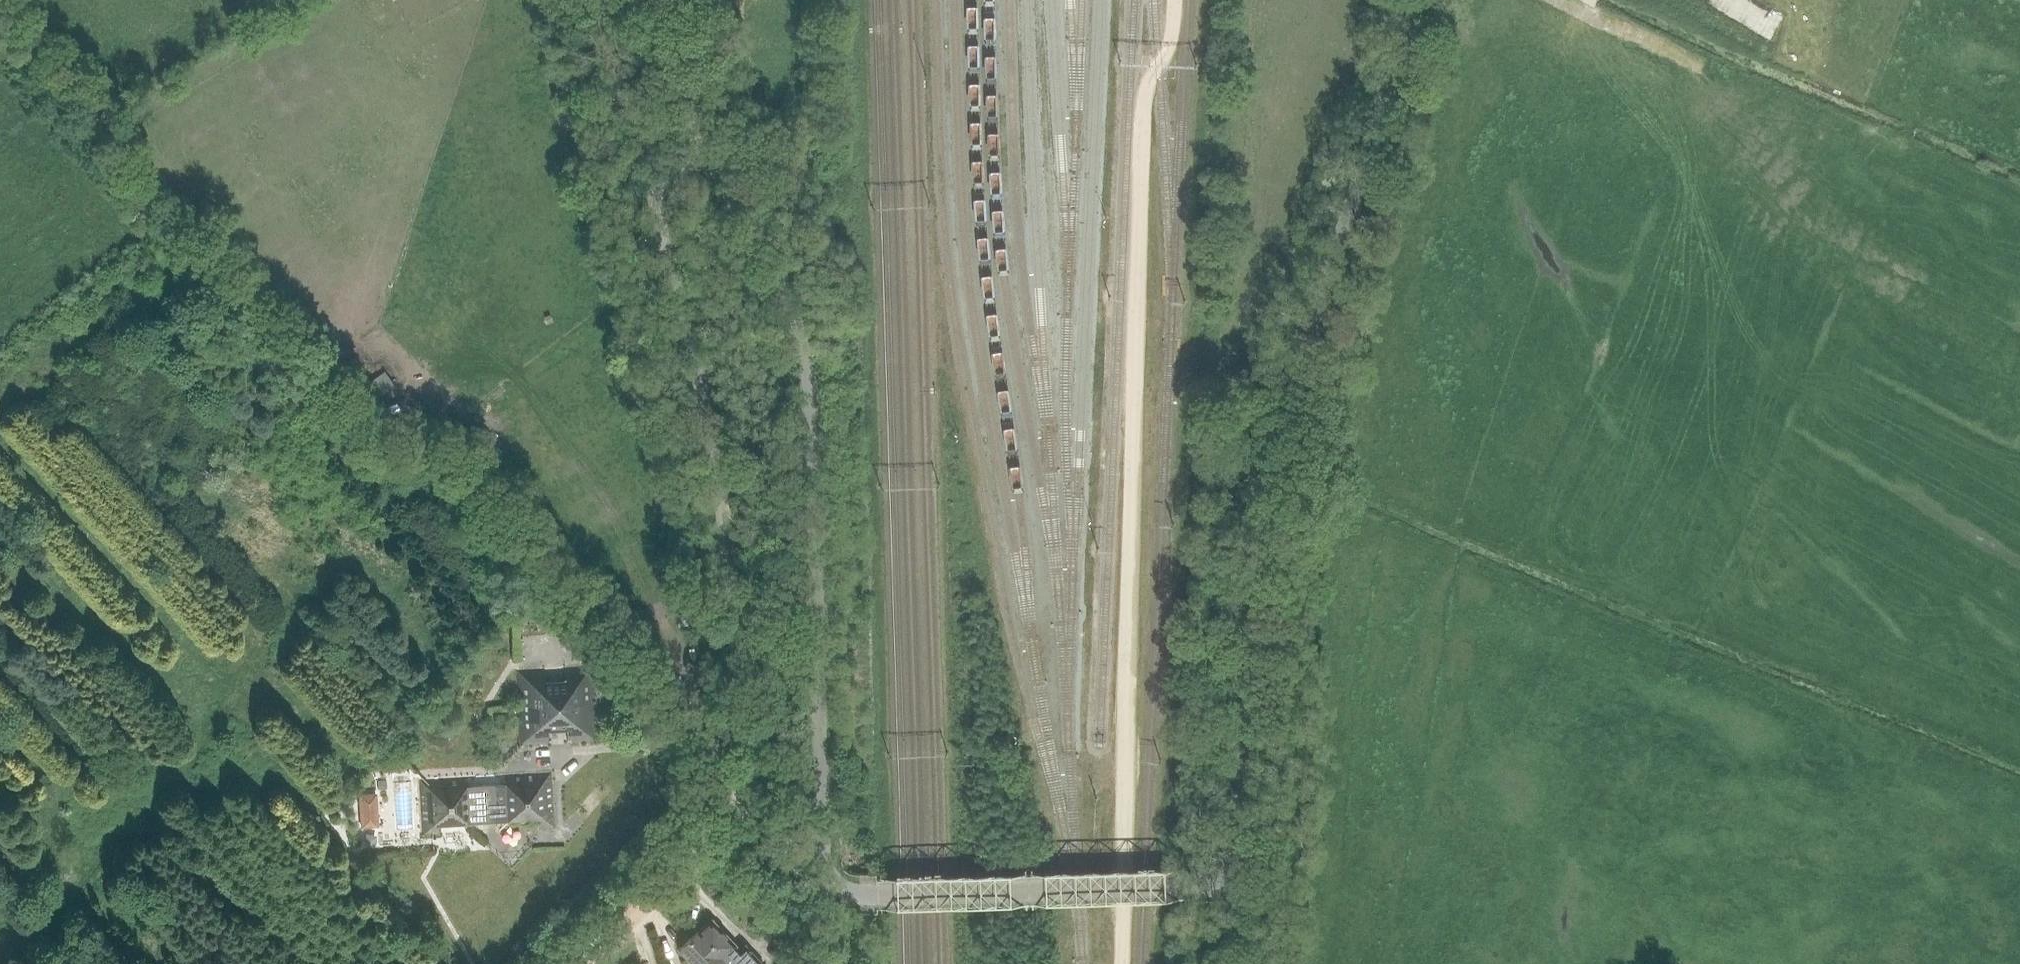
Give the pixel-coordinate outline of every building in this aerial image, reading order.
[(516,671),(518,709),(595,705),(593,667),(516,671)] [(597,743),(595,705),(518,709),(520,747),(597,743)] [(496,813),(488,814),(488,823),(538,821),(538,830),(556,829),(552,772),(505,775),(506,785),(494,786),(496,813)] [(439,826),(488,823),(488,814),(496,813),(494,786),(467,788),(466,778),(419,781),(423,837),(440,836),(439,826)] [(378,829),(376,796),(360,797),(362,830),(378,829)] [(729,963),(761,963),(743,945),(739,949),(710,920),(699,931),(729,963)] [(699,931),(698,930),(678,949),(692,963),(729,963),(699,931)] [(825,954),(820,963),(843,963),(825,954)]
